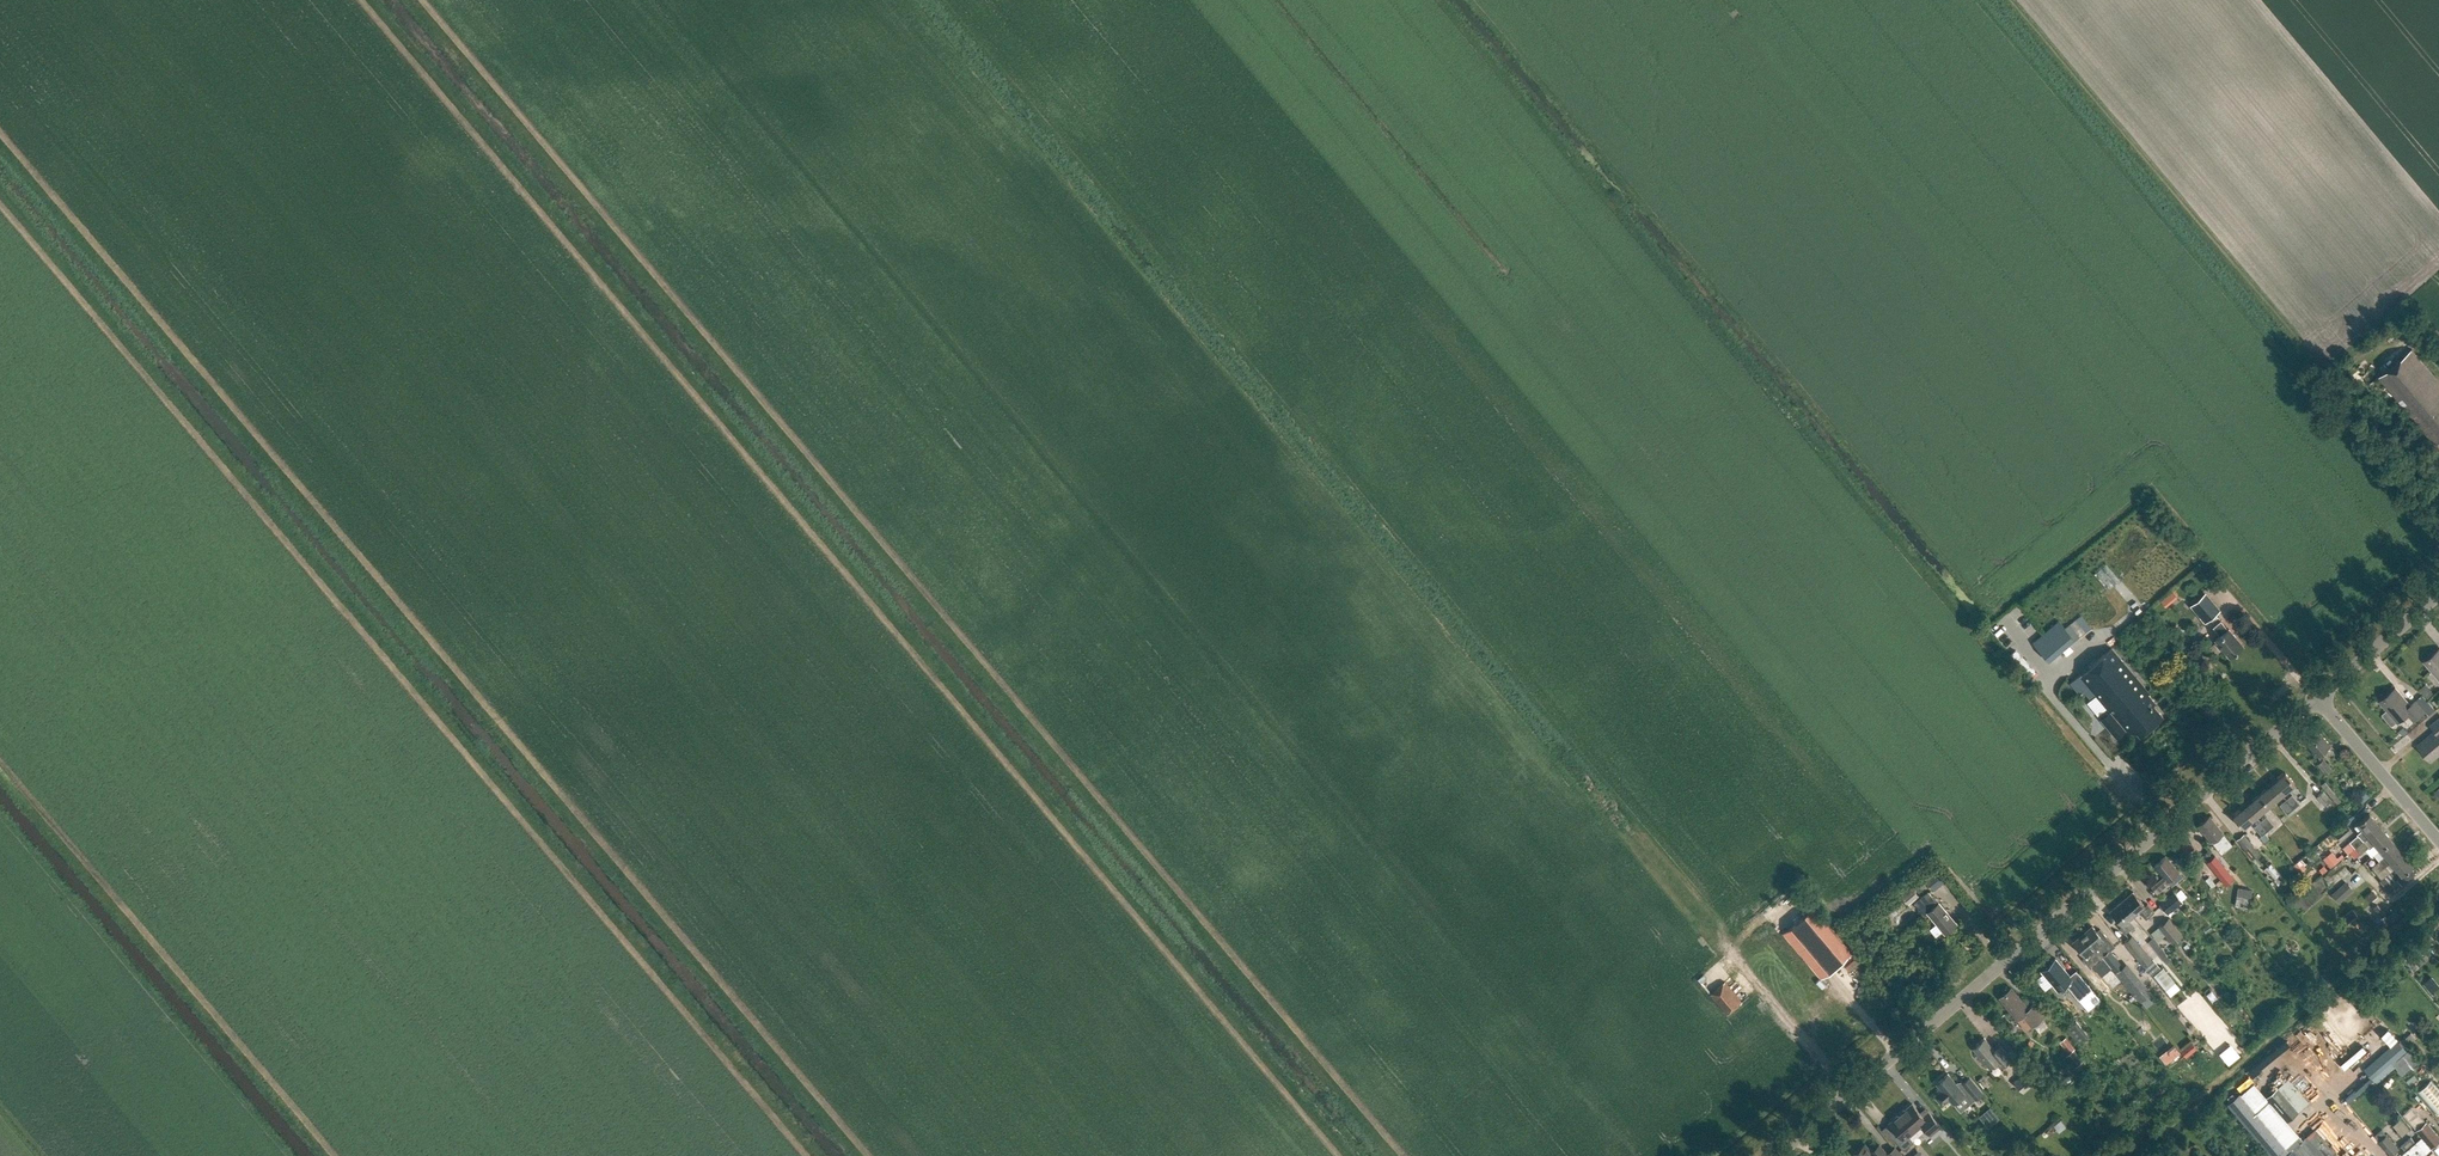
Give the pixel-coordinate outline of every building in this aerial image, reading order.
[(2436,444),(2438,441),(2438,381),(2412,349),(2379,376),(2436,444)] [(2159,600),(2165,607),(2176,597),(2171,590),(2159,600)] [(2194,603),(2207,620),(2218,611),(2205,594),(2194,603)] [(2081,615),(2076,619),(2085,631),(2090,627),(2081,615)] [(2033,642),(2049,660),(2074,639),(2065,628),(2059,621),(2033,642)] [(2220,635),(2215,639),(2230,656),(2243,645),(2228,628),(2227,629),(2221,621),(2213,627),(2220,635)] [(2070,623),(2065,628),(2074,639),(2079,635),(2070,623)] [(2091,699),(2096,695),(2128,732),(2137,731),(2140,735),(2163,716),(2153,704),(2156,702),(2148,693),(2149,693),(2111,648),(2070,682),(2080,694),(2083,691),(2091,699)] [(2425,661),(2438,678),(2438,649),(2425,661)] [(2030,676),(2035,671),(2015,650),(2010,655),(2030,676)] [(2395,688),(2380,701),(2398,722),(2408,713),(2414,721),(2425,712),(2416,701),(2410,705),(2395,688)] [(2431,760),(2438,753),(2438,718),(2431,725),(2436,731),(2418,745),(2431,760)] [(2315,726),(2302,737),(2317,755),(2330,744),(2315,726)] [(2329,771),(2332,768),(2323,758),(2320,761),(2316,764),(2325,775),(2329,771)] [(2285,772),(2272,783),(2281,794),(2294,783),(2285,772)] [(2320,783),(2336,803),(2348,793),(2332,774),(2320,783)] [(2272,783),(2259,794),(2268,805),(2281,794),(2272,783)] [(2278,804),(2286,813),(2299,802),(2291,793),(2278,804)] [(2317,798),(2326,809),(2332,803),(2324,793),(2317,798)] [(2246,805),(2269,832),(2275,827),(2267,818),(2262,822),(2257,815),(2268,805),(2259,794),(2246,805)] [(2260,839),(2265,844),(2270,840),(2265,835),(2269,832),(2246,805),(2233,815),(2242,827),(2253,818),(2259,825),(2255,828),(2262,837),(2260,839)] [(2349,852),(2380,826),(2369,814),(2358,823),(2363,829),(2357,834),(2358,835),(2350,842),(2353,845),(2347,851),(2349,852)] [(2212,841),(2220,851),(2230,844),(2222,833),(2208,816),(2198,825),(2212,841)] [(2301,830),(2304,823),(2297,819),(2293,826),(2301,830)] [(2345,825),(2334,835),(2341,843),(2352,833),(2345,825)] [(2375,852),(2379,848),(2391,839),(2380,826),(2349,852),(2354,858),(2360,853),(2367,847),(2368,848),(2371,846),(2375,852)] [(2241,833),(2235,838),(2245,850),(2251,845),(2241,833)] [(2390,862),(2401,852),(2391,839),(2379,848),(2385,855),(2371,867),(2376,873),(2390,862)] [(2319,853),(2330,867),(2339,860),(2328,846),(2319,853)] [(2412,865),(2401,852),(2390,862),(2376,873),(2381,879),(2390,872),(2387,868),(2392,864),(2401,875),(2412,865)] [(2152,886),(2157,892),(2169,882),(2172,885),(2182,876),(2165,856),(2155,865),(2164,876),(2152,886)] [(2220,879),(2221,879),(2225,883),(2232,877),(2228,873),(2215,856),(2207,862),(2220,879)] [(2329,871),(2337,881),(2352,869),(2344,859),(2329,871)] [(2276,861),(2268,864),(2272,873),(2279,870),(2276,861)] [(1947,879),(1937,868),(1925,878),(1935,890),(1947,879)] [(2386,889),(2392,896),(2402,888),(2396,881),(2386,889)] [(2331,897),(2339,906),(2353,892),(2346,884),(2331,897)] [(1899,896),(1906,904),(1917,895),(1910,887),(1899,896)] [(2236,908),(2250,910),(2252,892),(2239,890),(2236,908)] [(2121,901),(2133,916),(2139,911),(2145,919),(2154,912),(2147,903),(2144,906),(2132,892),(2121,901)] [(2159,904),(2167,914),(2182,901),(2174,892),(2159,904)] [(1928,912),(1945,932),(1956,923),(1938,902),(1936,904),(1927,894),(1915,903),(1925,915),(1928,912)] [(2109,911),(2121,925),(2119,927),(2124,933),(2132,926),(2128,921),(2133,916),(2121,901),(2109,911)] [(2383,916),(2391,925),(2403,915),(2395,906),(2383,916)] [(1813,907),(1783,933),(1821,978),(1851,953),(1813,907)] [(2153,932),(2158,938),(2160,936),(2162,937),(2165,934),(2173,943),(2184,934),(2169,918),(2153,932)] [(2143,934),(2149,928),(2143,920),(2136,925),(2143,934)] [(2083,934),(2094,948),(2102,957),(2103,956),(2116,972),(2123,966),(2110,950),(2115,946),(2100,929),(2097,931),(2092,926),(2083,934)] [(2082,958),(2089,967),(2102,957),(2099,954),(2094,948),(2083,934),(2073,942),(2085,956),(2082,958)] [(2122,942),(2151,976),(2160,968),(2132,934),(2122,942)] [(2166,962),(2170,959),(2152,937),(2148,940),(2166,962)] [(2073,979),(2055,957),(2041,970),(2058,991),(2073,979)] [(2153,975),(2165,990),(2174,982),(2162,967),(2153,975)] [(2145,998),(2154,989),(2140,975),(2131,984),(2145,998)] [(2430,977),(2423,983),(2431,992),(2438,986),(2430,977)] [(1725,981),(1710,994),(1727,1014),(1742,1001),(1725,981)] [(2023,1014),(2033,1025),(2044,1014),(2035,1003),(2029,1008),(2011,988),(2000,997),(2018,1018),(2023,1014)] [(2316,1048),(2326,1040),(2309,1020),(2299,1028),(2316,1048)] [(2065,1027),(2078,1044),(2088,1036),(2076,1021),(2071,1025),(2070,1023),(2065,1027)] [(2167,1033),(2156,1042),(2164,1051),(2174,1042),(2167,1033)] [(2400,1050),(2407,1044),(2398,1033),(2390,1039),(2400,1050)] [(2303,1036),(2254,1064),(2259,1073),(2308,1045),(2303,1036)] [(2067,1050),(2073,1046),(2066,1037),(2060,1042),(2067,1050)] [(1984,1038),(1972,1048),(1989,1068),(2001,1058),(2005,1063),(2011,1058),(2000,1045),(1994,1050),(1984,1038)] [(2390,1063),(2400,1076),(2421,1059),(2411,1047),(2390,1063)] [(2087,1069),(2071,1050),(2064,1056),(2074,1067),(2075,1066),(2081,1073),(2087,1069)] [(2330,1063),(2318,1050),(2310,1056),(2330,1079),(2339,1071),(2331,1062),(2330,1063)] [(2013,1082),(2023,1094),(2037,1081),(2027,1069),(2013,1082)] [(1934,1096),(1941,1105),(1949,1099),(1953,1104),(1965,1094),(1970,1101),(1982,1091),(1969,1076),(1962,1082),(1961,1081),(1959,1081),(1957,1081),(1956,1083),(1947,1073),(1936,1083),(1941,1090),(1934,1096)] [(2228,1104),(2255,1137),(2271,1155),(2283,1155),(2302,1139),(2287,1121),(2302,1108),(2306,1104),(2285,1080),(2278,1086),(2265,1097),(2260,1090),(2253,1083),(2240,1094),(2228,1104)] [(2425,1091),(2433,1105),(2438,1101),(2438,1097),(2432,1087),(2425,1091)] [(1991,1124),(2005,1115),(1995,1100),(1990,1103),(1985,1095),(1982,1097),(1989,1107),(1982,1111),(1991,1124)] [(1900,1113),(1914,1129),(1919,1125),(1927,1134),(1933,1129),(1939,1124),(1927,1110),(1922,1115),(1912,1103),(1900,1113)] [(2413,1104),(2404,1112),(2416,1126),(2425,1117),(2413,1104)] [(1894,1139),(1903,1150),(1909,1145),(1903,1139),(1914,1129),(1900,1113),(1889,1123),(1899,1134),(1894,1139)] [(2317,1126),(2344,1155),(2355,1155),(2324,1119),(2317,1126)] [(2401,1119),(2394,1124),(2398,1129),(2405,1124),(2401,1119)] [(2430,1147),(2438,1139),(2438,1136),(2426,1121),(2416,1130),(2430,1147)] [(2283,1155),(2336,1155),(2313,1130),(2302,1139),(2283,1155)] [(2384,1130),(2377,1136),(2381,1141),(2380,1142),(2392,1155),(2394,1155),(2402,1149),(2389,1135),(2384,1130)] [(2410,1135),(2399,1144),(2404,1149),(2414,1141),(2410,1135)] [(2428,1155),(2415,1140),(2414,1141),(2404,1149),(2401,1153),(2404,1155),(2427,1155),(2428,1155)] [(1865,1144),(1853,1154),(1855,1155),(1889,1155),(1883,1149),(1879,1144),(1871,1151),(1865,1144)]
